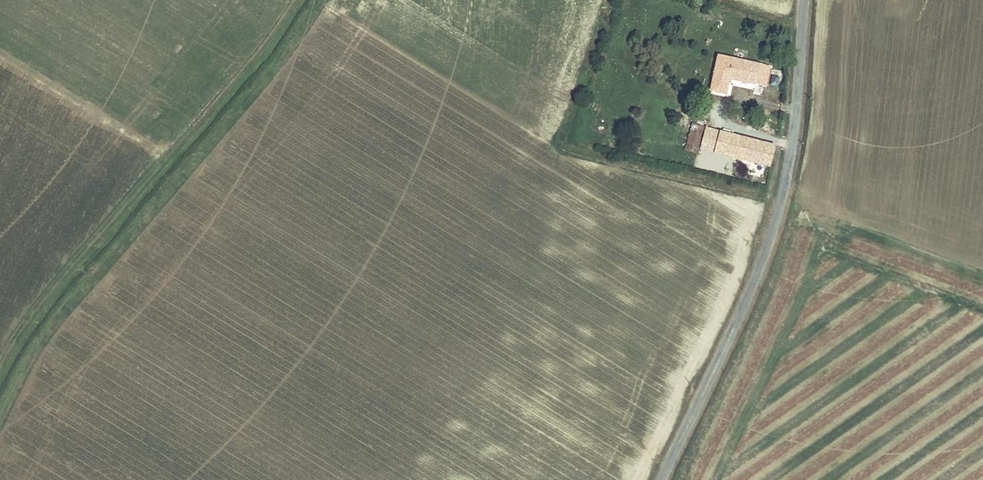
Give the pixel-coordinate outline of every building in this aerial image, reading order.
[(767,88),(771,70),(720,59),(715,82),(711,81),(710,88),(714,89),(713,92),(727,95),(730,81),(767,88)] [(699,154),(701,148),(706,129),(687,125),(682,144),(689,146),(688,152),(699,154)] [(706,128),(706,129),(701,148),(716,152),(722,132),(706,128)] [(722,132),(716,152),(769,166),(774,145),(722,132)]
